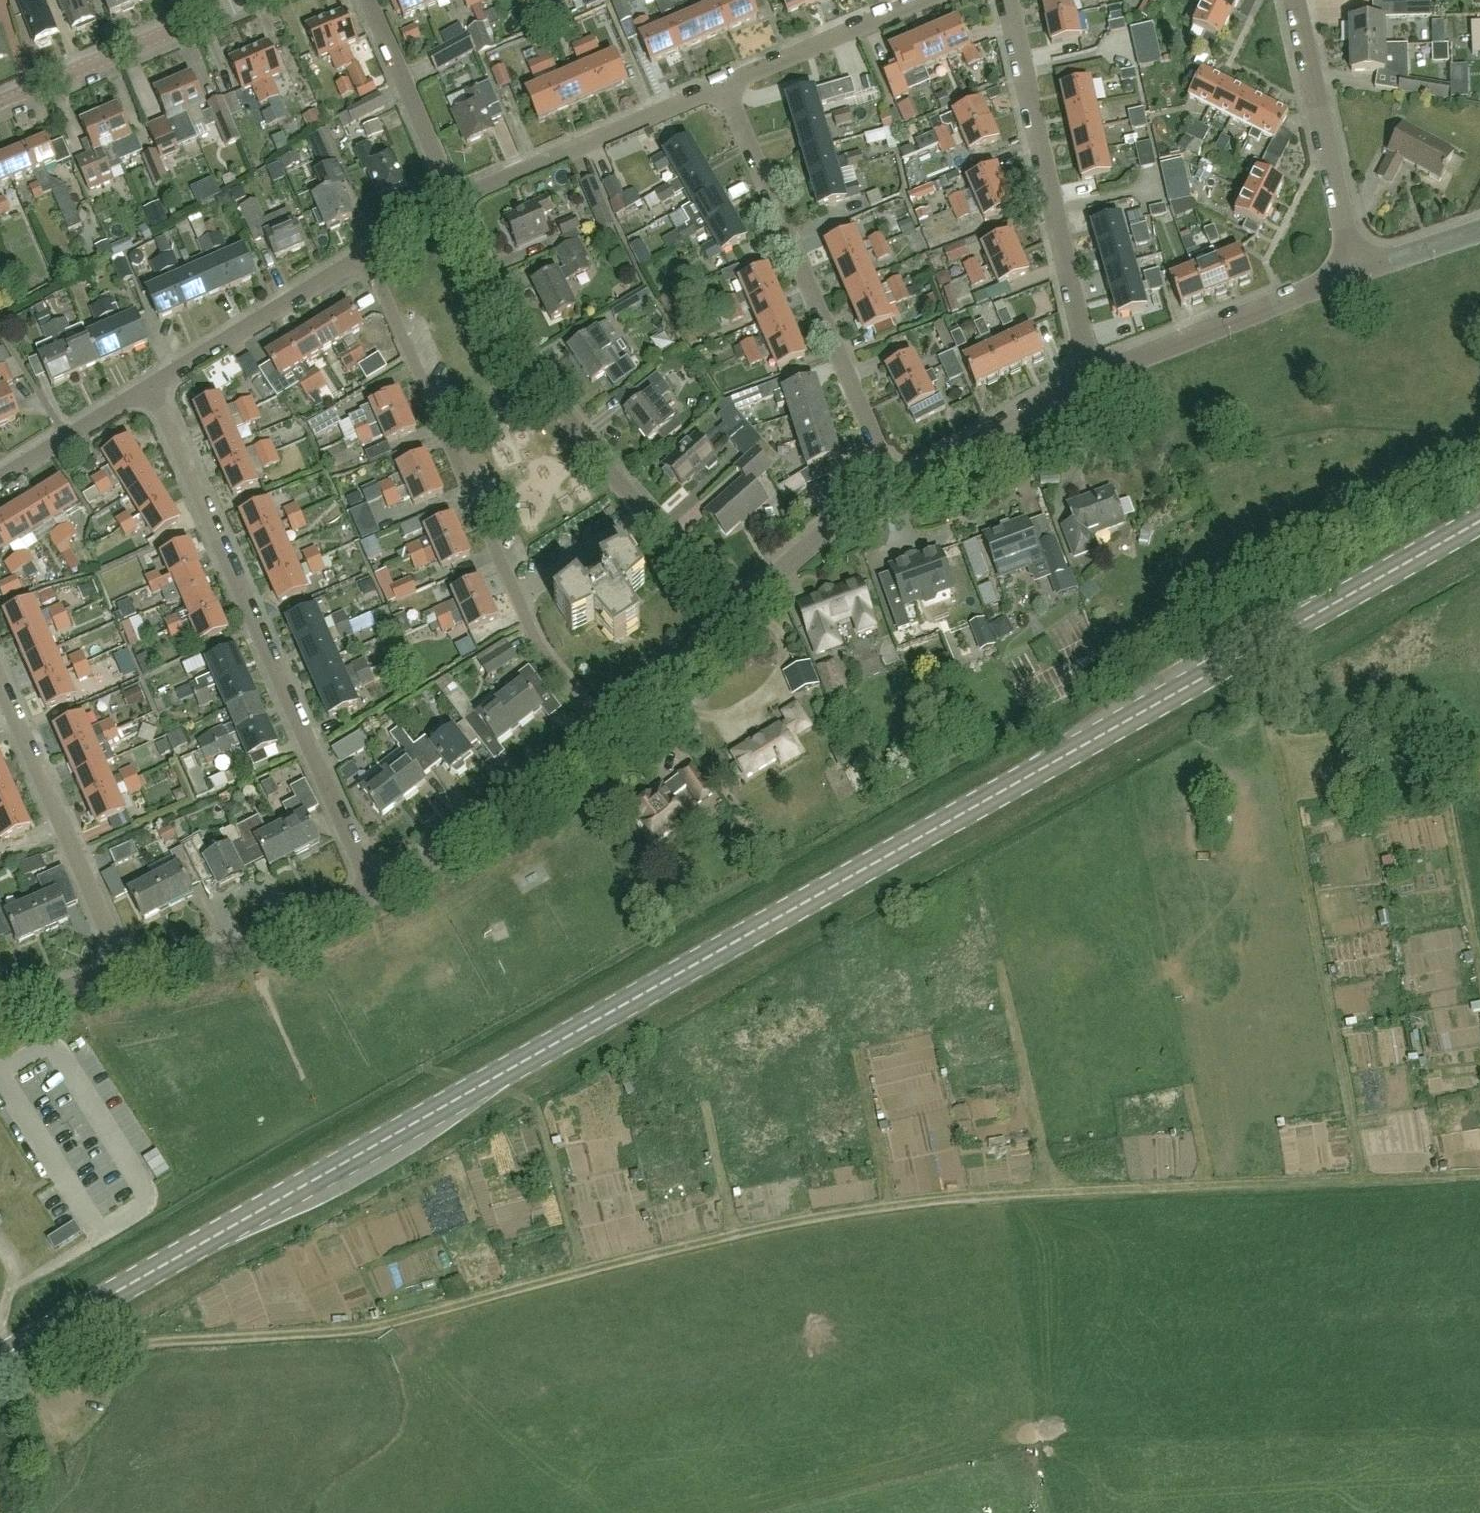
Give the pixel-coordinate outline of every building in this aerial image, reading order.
[(19,6),(35,47),(58,37),(44,0),(33,0),(19,6)] [(62,11),(67,16),(72,31),(95,22),(90,9),(91,6),(89,0),(57,0),(62,11)] [(111,18),(121,13),(123,15),(134,10),(135,8),(138,6),(136,0),(103,0),(111,18)] [(404,20),(427,10),(423,0),(394,0),(391,1),(397,15),(401,13),(404,20)] [(427,10),(450,0),(423,0),(427,10)] [(478,0),(465,0),(469,9),(480,4),(478,0)] [(587,9),(604,2),(603,0),(583,0),(587,9)] [(625,0),(624,0),(613,4),(621,24),(633,19),(625,0)] [(656,2),(663,17),(675,12),(671,0),(660,0),(656,2)] [(720,5),(731,30),(758,18),(750,0),(730,0),(720,5)] [(810,4),(809,0),(782,0),(788,13),(810,4)] [(1049,22),(1077,15),(1074,2),(1082,0),(1044,0),(1049,22)] [(1204,6),(1231,19),(1240,0),(1207,0),(1204,6)] [(720,5),(694,16),(705,41),(731,30),(720,5)] [(1432,18),(1431,5),(1406,6),(1394,6),(1394,19),(1432,18)] [(1204,6),(1193,28),(1206,34),(1203,40),(1201,43),(1215,50),(1219,41),(1220,41),(1231,19),(1204,6)] [(348,70),(356,66),(348,47),(358,42),(345,13),(325,21),(347,70),(348,70)] [(1082,39),(1077,15),(1049,22),(1054,46),(1082,39)] [(679,53),(705,41),(694,16),(668,27),(679,53)] [(679,53),(668,27),(653,34),(647,19),(636,23),(642,38),(641,39),(653,64),(679,53)] [(338,73),(347,70),(325,21),(306,29),(319,59),(330,55),(338,73)] [(1109,24),(1111,34),(1126,31),(1124,21),(1109,24)] [(981,62),(975,47),(968,49),(956,22),(934,32),(946,60),(962,53),(968,67),(981,62)] [(1384,22),(1350,23),(1351,48),(1385,47),(1384,22)] [(1471,24),(1473,55),(1479,55),(1479,23),(1471,24)] [(492,50),(482,25),(468,31),(478,56),(492,50)] [(1134,43),(1157,38),(1154,25),(1131,30),(1134,43)] [(417,26),(401,33),(407,45),(422,38),(417,26)] [(924,70),(946,60),(934,32),(912,42),(924,70)] [(462,60),(477,52),(467,34),(446,46),(428,56),(438,74),(462,60)] [(8,57),(0,36),(0,60),(8,57)] [(1136,56),(1160,51),(1157,38),(1134,43),(1136,56)] [(594,39),(584,44),(590,56),(599,52),(594,39)] [(929,81),(924,70),(912,42),(890,52),(896,65),(881,71),(893,100),(916,91),(915,87),(929,81)] [(578,61),(590,56),(584,44),(572,49),(578,61)] [(282,75),(269,45),(249,54),(270,103),(279,99),(271,80),(282,75)] [(1408,58),(1407,47),(1385,47),(1351,48),(1351,72),(1401,72),(1400,58),(1408,58)] [(1160,51),(1136,56),(1139,69),(1163,64),(1160,51)] [(590,56),(594,66),(606,92),(628,82),(617,56),(603,62),(599,52),(590,56)] [(253,87),(261,107),(269,104),(270,103),(249,54),(229,62),(242,92),(253,87)] [(572,75),(584,102),(606,92),(594,66),(590,56),(578,61),(582,71),(572,75)] [(541,62),(546,75),(556,71),(550,58),(541,62)] [(541,62),(529,67),(534,80),(546,75),(541,62)] [(360,98),(378,90),(373,80),(368,82),(360,65),(356,66),(348,70),(347,70),(360,98)] [(512,85),(505,67),(492,72),(500,90),(512,85)] [(1122,83),(1137,80),(1135,70),(1120,74),(1122,83)] [(562,111),(584,102),(572,75),(560,80),(556,71),(546,75),(551,84),(562,111)] [(1187,99),(1210,110),(1223,83),(1201,73),(1187,99)] [(539,90),(528,94),(540,121),(562,111),(551,84),(546,75),(534,80),(539,90)] [(203,116),(201,110),(206,108),(193,78),(174,86),(197,140),(199,139),(194,129),(205,125),(206,128),(216,124),(225,147),(240,141),(222,99),(208,105),(211,112),(203,116)] [(1451,87),(1402,80),(1401,79),(1399,92),(1448,100),(1451,87)] [(354,94),(349,80),(336,85),(342,99),(354,94)] [(787,99),(796,128),(813,123),(822,120),(818,107),(856,95),(851,80),(813,91),(787,99)] [(1090,82),(1062,88),(1067,112),(1095,106),(1090,82)] [(1245,94),(1223,83),(1210,110),(1231,121),(1245,94)] [(197,140),(174,86),(156,93),(168,121),(149,130),(162,160),(180,152),(179,148),(197,140)] [(454,113),(468,145),(494,132),(483,106),(487,104),(481,88),(465,95),(470,106),(454,113)] [(937,97),(943,111),(952,107),(946,93),(937,97)] [(348,112),(348,113),(339,118),(345,130),(354,125),(386,109),(379,94),(362,103),(363,104),(348,112)] [(1266,104),(1245,94),(1231,121),(1252,131),(1252,132),(1266,104)] [(934,135),(939,145),(990,122),(981,103),(969,108),(966,100),(952,106),(956,114),(943,120),(946,129),(934,135)] [(915,101),(902,106),(908,125),(922,120),(915,101)] [(1265,155),(1262,163),(1275,170),(1293,135),(1281,129),(1288,115),(1266,104),(1252,132),(1252,131),(1248,138),(1258,143),(1261,136),(1273,142),(1267,156),(1265,155)] [(1072,136),(1100,130),(1095,106),(1067,112),(1072,136)] [(136,136),(131,138),(119,109),(100,117),(120,162),(143,152),(136,136)] [(1146,120),(1144,109),(1128,113),(1131,123),(1146,120)] [(849,110),(833,115),(837,128),(853,123),(849,110)] [(272,111),(263,115),(269,127),(278,123),(272,111)] [(120,162),(100,117),(82,125),(89,141),(83,143),(88,156),(77,161),(90,192),(114,181),(108,167),(120,162)] [(830,146),(822,120),(813,123),(796,128),(804,154),(830,146)] [(1146,120),(1131,123),(1132,131),(1148,128),(1146,120)] [(939,145),(943,155),(966,145),(970,154),(998,141),(990,122),(939,145)] [(1186,136),(1195,141),(1202,126),(1193,122),(1186,136)] [(1195,141),(1203,145),(1210,131),(1202,126),(1195,141)] [(1378,177),(1391,185),(1404,162),(1439,181),(1454,153),(1403,126),(1387,154),(1389,155),(1378,177)] [(331,170),(344,164),(329,129),(316,134),(331,170)] [(1078,159),(1106,153),(1100,130),(1072,136),(1078,159)] [(1215,151),(1224,156),(1232,142),(1222,137),(1215,151)] [(50,181),(45,170),(56,165),(45,140),(24,150),(34,174),(39,186),(44,198),(53,194),(69,233),(83,227),(66,187),(50,181)] [(672,166),(680,179),(681,181),(704,167),(689,141),(665,155),(666,156),(653,164),(659,174),(672,166)] [(1151,143),(1136,146),(1141,170),(1156,166),(1151,143)] [(355,151),(364,172),(369,170),(380,197),(405,185),(393,155),(377,161),(370,144),(355,151)] [(804,154),(812,180),(838,172),(839,174),(866,166),(862,152),(834,161),(830,146),(804,154)] [(2,159),(13,183),(34,174),(24,150),(2,159)] [(156,189),(158,188),(170,183),(157,151),(143,158),(156,189)] [(1106,153),(1078,159),(1083,184),(1111,177),(1106,153)] [(2,159),(0,160),(0,189),(13,183),(2,159)] [(1275,170),(1262,163),(1255,160),(1250,169),(1255,172),(1245,193),(1272,207),(1283,185),(1270,179),(1275,170)] [(1164,179),(1187,174),(1184,161),(1161,166),(1164,179)] [(1211,176),(1216,167),(1203,161),(1202,161),(1198,169),(1211,176)] [(687,191),(695,204),(718,191),(704,167),(681,181),(680,179),(655,193),(662,205),(687,191)] [(977,201),(1005,189),(996,170),(969,182),(977,201)] [(838,172),(812,180),(821,209),(847,202),(847,201),(861,197),(858,186),(843,189),(839,174),(838,172)] [(1190,187),(1187,174),(1164,179),(1167,192),(1190,187)] [(342,227),(341,224),(352,219),(339,188),(338,189),(333,176),(318,182),(321,188),(312,192),(315,198),(314,199),(319,211),(313,214),(320,229),(325,226),(327,231),(330,229),(331,232),(342,227)] [(591,208),(596,206),(605,202),(594,178),(581,184),(591,208)] [(629,209),(624,198),(625,198),(616,178),(604,183),(612,203),(618,215),(629,209)] [(933,185),(913,193),(917,202),(936,194),(933,185)] [(36,201),(44,198),(39,186),(31,189),(36,201)] [(1169,205),(1192,200),(1190,187),(1167,192),(1169,205)] [(1013,208),(1005,189),(977,201),(985,220),(1013,208)] [(731,214),(718,191),(695,204),(684,210),(691,224),(677,232),(685,244),(709,229),(708,228),(731,214)] [(869,195),(874,207),(884,203),(879,191),(869,195)] [(1256,237),(1272,207),(1245,193),(1234,215),(1247,222),(1243,230),(1256,237)] [(954,211),(967,205),(962,194),(949,200),(954,211)] [(5,198),(0,200),(0,211),(1,214),(2,215),(10,212),(10,210),(5,198)] [(507,221),(518,248),(549,235),(542,218),(555,212),(550,198),(521,210),(523,214),(507,221)] [(257,201),(252,203),(244,206),(239,209),(240,211),(241,210),(246,223),(255,243),(266,238),(276,260),(305,248),(289,211),(265,221),(257,201)] [(971,216),(967,205),(954,211),(958,221),(971,216)] [(1165,206),(1150,209),(1152,219),(1167,216),(1165,206)] [(747,241),(731,214),(708,228),(709,229),(717,242),(703,251),(709,262),(723,253),(724,254),(747,241)] [(559,224),(563,235),(580,227),(575,217),(559,224)] [(1099,249),(1127,241),(1120,217),(1093,225),(1099,249)] [(208,238),(214,252),(228,246),(222,233),(217,235),(213,225),(204,229),(208,238)] [(1134,238),(1149,234),(1146,225),(1131,229),(1134,238)] [(1220,242),(1214,227),(1205,231),(1211,245),(1220,242)] [(670,253),(684,244),(677,232),(662,241),(670,253)] [(874,254),(888,248),(882,234),(868,240),(874,254)] [(1152,243),(1149,234),(1134,238),(1136,247),(1152,243)] [(983,248),(991,267),(1019,255),(1010,235),(983,248)] [(838,269),(865,258),(856,236),(829,247),(838,269)] [(1183,239),(1182,240),(1189,259),(1193,268),(1205,298),(1205,297),(1215,293),(1216,297),(1226,293),(1225,289),(1227,288),(1228,289),(1216,259),(1213,250),(1202,254),(1200,248),(1196,249),(1191,236),(1188,237),(1183,239)] [(198,243),(204,257),(214,252),(208,238),(198,243)] [(576,309),(564,283),(591,270),(587,260),(589,259),(580,241),(557,252),(566,270),(559,273),(559,272),(535,285),(552,321),(576,309)] [(1127,241),(1099,249),(1100,250),(1106,271),(1134,263),(1127,241)] [(964,243),(944,251),(950,265),(969,257),(964,243)] [(888,248),(874,254),(878,262),(892,256),(888,248)] [(1228,288),(1238,283),(1240,287),(1250,283),(1248,279),(1251,279),(1251,280),(1252,279),(1240,248),(1239,249),(1240,250),(1216,259),(1228,289),(1229,289),(1228,288)] [(219,262),(230,287),(231,289),(256,278),(244,251),(219,262)] [(115,263),(114,264),(122,283),(134,277),(124,253),(113,258),(115,263)] [(173,255),(162,259),(168,273),(179,268),(173,255)] [(991,267),(999,286),(1027,274),(1019,255),(991,267)] [(865,258),(838,269),(847,291),(874,279),(865,258)] [(160,276),(168,273),(162,259),(151,264),(157,278),(160,276)] [(964,266),(968,277),(982,271),(977,260),(964,266)] [(196,272),(207,297),(230,287),(219,262),(196,272)] [(1112,294),(1141,286),(1134,263),(1106,271),(1112,294)] [(1204,297),(1204,298),(1205,298),(1193,268),(1170,278),(1169,276),(1168,277),(1181,308),(1182,307),(1181,306),(1191,302),(1193,306),(1203,302),(1202,298),(1204,297)] [(740,309),(751,304),(777,292),(768,270),(741,282),(745,292),(722,302),(727,314),(740,309)] [(1145,275),(1147,283),(1162,279),(1159,270),(1145,275)] [(973,289),(987,282),(982,271),(968,277),(973,289)] [(173,282),(184,307),(207,297),(196,272),(173,282)] [(585,294),(600,290),(595,272),(581,276),(585,294)] [(900,278),(887,284),(892,295),(905,289),(900,278)] [(883,300),(882,299),(874,279),(847,291),(856,312),(883,300)] [(1150,293),(1165,289),(1162,279),(1147,283),(1150,293)] [(159,320),(184,309),(184,307),(173,282),(148,293),(159,320)] [(1148,310),(1141,286),(1112,294),(1119,319),(1148,310)] [(646,289),(610,309),(616,320),(652,299),(646,289)] [(883,300),(856,312),(865,334),(892,323),(886,309),(910,299),(905,289),(892,295),(882,299),(883,300)] [(751,304),(760,326),(787,314),(777,292),(751,304)] [(663,302),(676,323),(681,330),(693,322),(686,313),(681,316),(670,298),(668,296),(662,299),(663,302)] [(107,318),(111,328),(122,354),(123,354),(123,355),(148,345),(136,317),(123,323),(113,300),(102,305),(107,318)] [(364,312),(379,338),(397,327),(381,302),(364,312)] [(1003,302),(994,306),(1004,328),(1013,324),(1003,302)] [(97,323),(107,318),(102,305),(91,310),(97,323)] [(362,329),(348,306),(327,319),(357,367),(359,366),(367,380),(388,368),(379,354),(368,361),(353,335),(362,329)] [(744,318),(740,309),(727,314),(731,324),(744,318)] [(769,348),(797,336),(787,314),(760,326),(764,337),(755,341),(754,340),(742,345),(747,358),(760,352),(769,348)] [(357,367),(327,319),(307,331),(322,355),(332,348),(347,373),(357,367)] [(75,375),(98,364),(87,338),(82,326),(70,332),(66,321),(54,326),(59,339),(63,348),(75,377),(76,376),(75,375)] [(974,325),(986,350),(1000,378),(1000,377),(1009,372),(1011,376),(1021,372),(1019,368),(1022,367),(1022,368),(1023,368),(1009,339),(995,345),(983,321),(974,325)] [(616,333),(609,323),(570,349),(593,383),(622,363),(613,349),(614,348),(608,339),(616,333)] [(48,344),(59,339),(54,326),(43,331),(48,344)] [(1031,328),(1009,339),(1023,368),(1023,367),(1023,366),(1032,362),(1034,365),(1044,361),(1042,357),(1044,356),(1045,357),(1046,357),(1032,326),(1031,327),(1031,328)] [(87,338),(98,364),(122,354),(111,328),(87,338)] [(322,355),(307,331),(287,344),(317,391),(327,385),(318,371),(312,375),(305,365),(322,355)] [(958,349),(954,351),(958,360),(958,361),(963,358),(959,350),(968,346),(961,331),(951,336),(958,349)] [(806,359),(797,336),(769,348),(779,370),(806,359)] [(317,391),(287,344),(266,357),(281,380),(291,374),(306,398),(317,391)] [(51,387),(75,377),(63,348),(39,359),(51,387)] [(999,379),(1000,378),(986,350),(964,360),(963,359),(962,359),(976,389),(978,389),(977,388),(987,383),(988,387),(998,382),(997,378),(999,378),(999,379)] [(958,360),(954,351),(939,359),(943,367),(958,360)] [(764,361),(760,352),(747,358),(751,366),(764,361)] [(887,368),(898,390),(924,377),(913,356),(887,368)] [(958,361),(958,360),(943,367),(947,376),(950,382),(965,376),(962,369),(958,361)] [(7,365),(0,368),(0,378),(4,388),(15,383),(7,365)] [(924,377),(898,390),(909,411),(911,410),(917,423),(946,409),(940,395),(934,397),(930,388),(936,385),(937,383),(932,374),(924,378),(924,377)] [(682,428),(661,401),(671,393),(658,375),(636,391),(643,401),(625,414),(648,443),(659,435),(664,442),(682,428)] [(789,405),(793,418),(813,411),(824,408),(816,383),(774,396),(779,408),(789,405)] [(19,418),(7,390),(0,393),(0,427),(19,418)] [(738,412),(763,402),(758,390),(730,401),(731,405),(738,412)] [(379,425),(407,413),(398,393),(360,410),(361,413),(349,419),(356,436),(369,430),(379,425)] [(256,408),(251,398),(225,410),(220,398),(194,410),(204,432),(256,408)] [(256,408),(204,432),(214,454),(240,442),(235,431),(261,419),(256,408)] [(832,434),(824,408),(813,411),(793,418),(801,444),(813,440),(832,434)] [(335,411),(334,411),(308,425),(316,439),(342,424),(335,411)] [(416,432),(407,413),(379,425),(387,444),(388,444),(388,445),(416,432)] [(756,434),(745,422),(727,438),(738,450),(756,434)] [(374,440),(369,430),(356,436),(361,446),(374,440)] [(754,451),(764,443),(756,434),(738,450),(747,461),(756,453),(754,451)] [(813,440),(801,444),(809,469),(840,459),(832,434),(813,440)] [(677,479),(684,487),(703,470),(704,471),(718,458),(698,436),(665,466),(668,469),(665,473),(674,482),(677,479)] [(102,474),(91,481),(97,490),(118,477),(142,461),(129,441),(105,456),(111,466),(101,472),(102,474)] [(240,442),(214,454),(224,476),(250,463),(259,459),(275,452),(270,441),(245,453),(240,442)] [(773,471),(782,463),(764,443),(754,451),(756,453),(773,471)] [(275,452),(259,459),(264,470),(280,462),(275,452)] [(756,453),(747,461),(737,469),(747,479),(708,513),(729,536),(748,518),(749,520),(769,502),(767,500),(755,488),(773,471),(756,453)] [(399,469),(407,487),(435,475),(426,456),(399,469)] [(130,497),(155,481),(142,461),(118,477),(97,490),(102,498),(123,485),(130,497)] [(260,486),(250,463),(224,476),(233,498),(260,486)] [(808,475),(813,487),(831,479),(825,467),(808,475)] [(444,494),(435,475),(407,488),(416,507),(444,494)] [(809,495),(805,489),(808,488),(801,476),(778,490),(786,501),(789,499),(792,504),(809,495)] [(378,485),(383,497),(396,492),(391,480),(378,485)] [(167,501),(155,481),(130,497),(143,517),(167,501)] [(77,509),(61,483),(38,497),(53,522),(59,531),(66,544),(76,538),(63,516),(77,509)] [(1096,549),(1091,535),(1123,523),(1110,489),(1068,505),(1075,523),(1063,527),(1074,557),(1096,549)] [(388,508),(400,502),(396,492),(383,497),(388,508)] [(347,499),(351,508),(365,503),(360,493),(347,499)] [(18,512),(32,535),(53,522),(38,497),(39,499),(18,512)] [(143,517),(134,523),(122,530),(127,539),(148,526),(156,537),(180,522),(167,501),(143,517)] [(252,537),(279,525),(269,503),(242,515),(252,537)] [(284,510),(289,521),(302,515),(297,504),(284,510)] [(18,512),(0,523),(0,531),(11,548),(10,549),(16,558),(23,570),(33,564),(20,542),(32,535),(18,512)] [(117,522),(122,530),(134,523),(129,514),(117,522)] [(308,527),(302,515),(289,521),(294,534),(308,527)] [(427,515),(413,522),(400,527),(405,538),(432,527),(427,515)] [(405,549),(410,561),(463,537),(454,518),(427,530),(430,538),(405,549)] [(1002,529),(984,536),(1001,580),(1032,568),(1033,571),(1048,565),(1052,576),(1064,571),(1052,540),(1035,546),(1026,522),(1003,531),(1002,529)] [(261,559),(289,547),(279,525),(252,537),(261,559)] [(10,549),(11,548),(0,531),(0,555),(10,549)] [(66,544),(59,531),(49,537),(50,539),(56,550),(58,549),(66,544)] [(414,570),(440,559),(444,569),(472,556),(463,537),(410,561),(414,570)] [(163,556),(172,579),(199,566),(189,544),(163,556)] [(261,559),(271,581),(298,569),(289,547),(261,559)] [(303,553),(308,564),(321,559),(316,547),(303,553)] [(894,573),(880,578),(899,631),(910,627),(904,609),(907,608),(922,602),(926,606),(935,603),(937,597),(952,591),(938,554),(893,570),(894,573)] [(6,564),(13,576),(23,570),(16,558),(6,564)] [(298,569),(271,581),(280,603),(308,591),(303,579),(326,569),(321,559),(308,564),(298,569)] [(579,586),(556,605),(574,631),(594,620),(616,645),(641,629),(638,622),(633,612),(627,600),(646,586),(637,572),(629,559),(602,571),(579,586)] [(181,601),(209,588),(199,566),(172,579),(163,583),(150,588),(153,596),(176,587),(181,601)] [(163,583),(159,574),(146,579),(150,588),(163,583)] [(22,588),(16,577),(0,585),(0,589),(4,597),(22,588)] [(411,579),(391,588),(397,602),(417,594),(411,579)] [(463,611),(463,612),(491,600),(482,581),(454,593),(463,611)] [(809,600),(798,604),(806,625),(818,655),(833,648),(827,632),(834,630),(832,624),(853,616),(859,632),(875,626),(860,581),(809,600)] [(218,610),(209,588),(181,601),(190,623),(218,610)] [(438,623),(442,633),(467,622),(472,632),(499,619),(491,600),(463,612),(463,611),(450,617),(438,623)] [(45,629),(55,625),(54,623),(67,617),(62,606),(40,617),(33,602),(6,614),(18,639),(20,638),(44,627),(45,629)] [(450,617),(445,606),(433,611),(438,623),(450,617)] [(190,623),(180,627),(167,633),(172,643),(195,633),(200,645),(228,632),(218,610),(190,623)] [(332,619),(322,623),(316,610),(289,622),(299,647),(302,646),(302,647),(350,625),(344,612),(332,618),(332,619)] [(67,617),(54,623),(55,625),(59,633),(72,628),(67,617)] [(987,631),(982,619),(971,623),(975,635),(987,631)] [(132,647),(134,646),(147,641),(144,633),(138,636),(132,622),(124,625),(125,630),(132,647)] [(302,647),(312,670),(338,658),(332,644),(354,634),(350,625),(302,647)] [(30,661),(55,650),(45,629),(44,627),(20,638),(30,661)] [(860,650),(865,676),(890,671),(885,645),(860,650)] [(505,647),(480,663),(489,677),(495,673),(514,661),(505,647)] [(65,673),(55,650),(30,661),(40,683),(37,684),(38,685),(65,673)] [(220,687),(245,676),(245,675),(247,674),(236,650),(209,662),(220,687)] [(70,658),(75,669),(88,663),(83,652),(70,658)] [(144,677),(155,672),(148,654),(137,659),(144,677)] [(338,658),(312,670),(322,692),(320,693),(321,694),(348,682),(338,658)] [(817,668),(829,700),(848,693),(836,660),(817,668)] [(370,672),(365,661),(353,667),(358,677),(370,672)] [(93,674),(88,663),(75,669),(80,680),(93,674)] [(785,672),(794,696),(819,686),(809,663),(785,672)] [(512,692),(501,700),(521,727),(544,709),(536,698),(546,691),(530,669),(507,686),(512,692)] [(375,682),(370,672),(358,677),(348,682),(321,694),(331,719),(360,707),(353,692),(375,682)] [(49,710),(76,698),(65,673),(38,685),(49,710)] [(256,699),(245,676),(220,687),(230,710),(256,699)] [(196,697),(209,692),(203,679),(190,685),(191,686),(195,696),(196,697)] [(195,696),(191,686),(177,692),(181,702),(195,696)] [(147,688),(131,689),(132,705),(148,704),(147,688)] [(499,744),(521,727),(501,700),(501,701),(494,692),(473,709),(459,691),(447,701),(464,723),(466,722),(481,741),(491,734),(499,744)] [(209,692),(196,697),(201,709),(214,704),(209,692)] [(240,732),(266,721),(256,699),(230,710),(236,724),(226,728),(213,733),(217,742),(229,737),(240,732)] [(799,738),(812,730),(798,707),(786,714),(791,723),(783,728),(782,727),(735,756),(749,779),(780,761),(783,767),(800,757),(789,738),(796,734),(799,738)] [(71,753),(118,732),(113,720),(99,726),(90,730),(84,717),(57,729),(68,753),(71,752),(71,753)] [(267,751),(279,745),(267,721),(266,721),(240,732),(229,737),(217,742),(223,755),(245,744),(251,758),(252,757),(257,767),(271,761),(267,751)] [(470,750),(481,741),(466,722),(464,723),(455,730),(454,728),(433,744),(427,737),(415,746),(433,770),(442,763),(450,773),(452,771),(457,775),(466,768),(463,763),(474,755),(470,750)] [(379,766),(404,800),(426,784),(422,778),(433,770),(415,746),(401,728),(390,736),(399,749),(378,765),(379,766)] [(123,741),(118,732),(71,753),(81,776),(106,765),(100,752),(123,741)] [(370,746),(361,732),(348,740),(356,754),(370,746)] [(10,784),(1,763),(0,764),(0,788),(10,784)] [(88,798),(89,800),(138,778),(133,767),(120,773),(121,775),(112,779),(106,765),(81,776),(91,797),(88,798)] [(361,791),(373,806),(381,817),(404,800),(379,766),(355,783),(361,791)] [(632,809),(647,828),(645,834),(650,840),(656,839),(657,840),(670,830),(672,832),(689,819),(673,799),(687,788),(699,804),(712,795),(693,766),(678,775),(679,777),(664,788),(663,786),(632,809)] [(193,772),(203,796),(212,793),(202,768),(193,772)] [(138,778),(89,800),(100,824),(127,812),(121,797),(128,794),(130,797),(144,791),(138,778)] [(307,815),(320,808),(321,808),(308,781),(293,788),(299,800),(284,807),(292,823),(281,828),(295,856),(321,843),(307,815)] [(20,808),(10,784),(0,788),(0,817),(20,808)] [(233,805),(236,816),(252,811),(249,800),(233,805)] [(0,817),(0,839),(2,843),(30,831),(20,808),(0,817)] [(243,843),(253,864),(266,858),(271,868),(295,856),(281,828),(257,840),(255,836),(243,843)] [(183,847),(202,882),(214,876),(220,888),(246,875),(242,869),(253,864),(243,843),(231,848),(230,847),(209,858),(199,839),(183,847)] [(138,856),(132,843),(109,854),(116,867),(138,856)] [(155,879),(169,907),(194,895),(190,888),(202,882),(183,847),(170,853),(178,867),(155,879)] [(42,857),(19,866),(24,878),(47,870),(42,857)] [(169,907),(155,879),(130,892),(144,920),(169,907)] [(31,902),(43,933),(69,922),(55,892),(31,902)] [(43,933),(31,902),(5,913),(4,911),(0,912),(0,932),(2,937),(13,932),(19,943),(43,933)] [(97,1079),(110,1102),(123,1094),(110,1071),(97,1079)]
